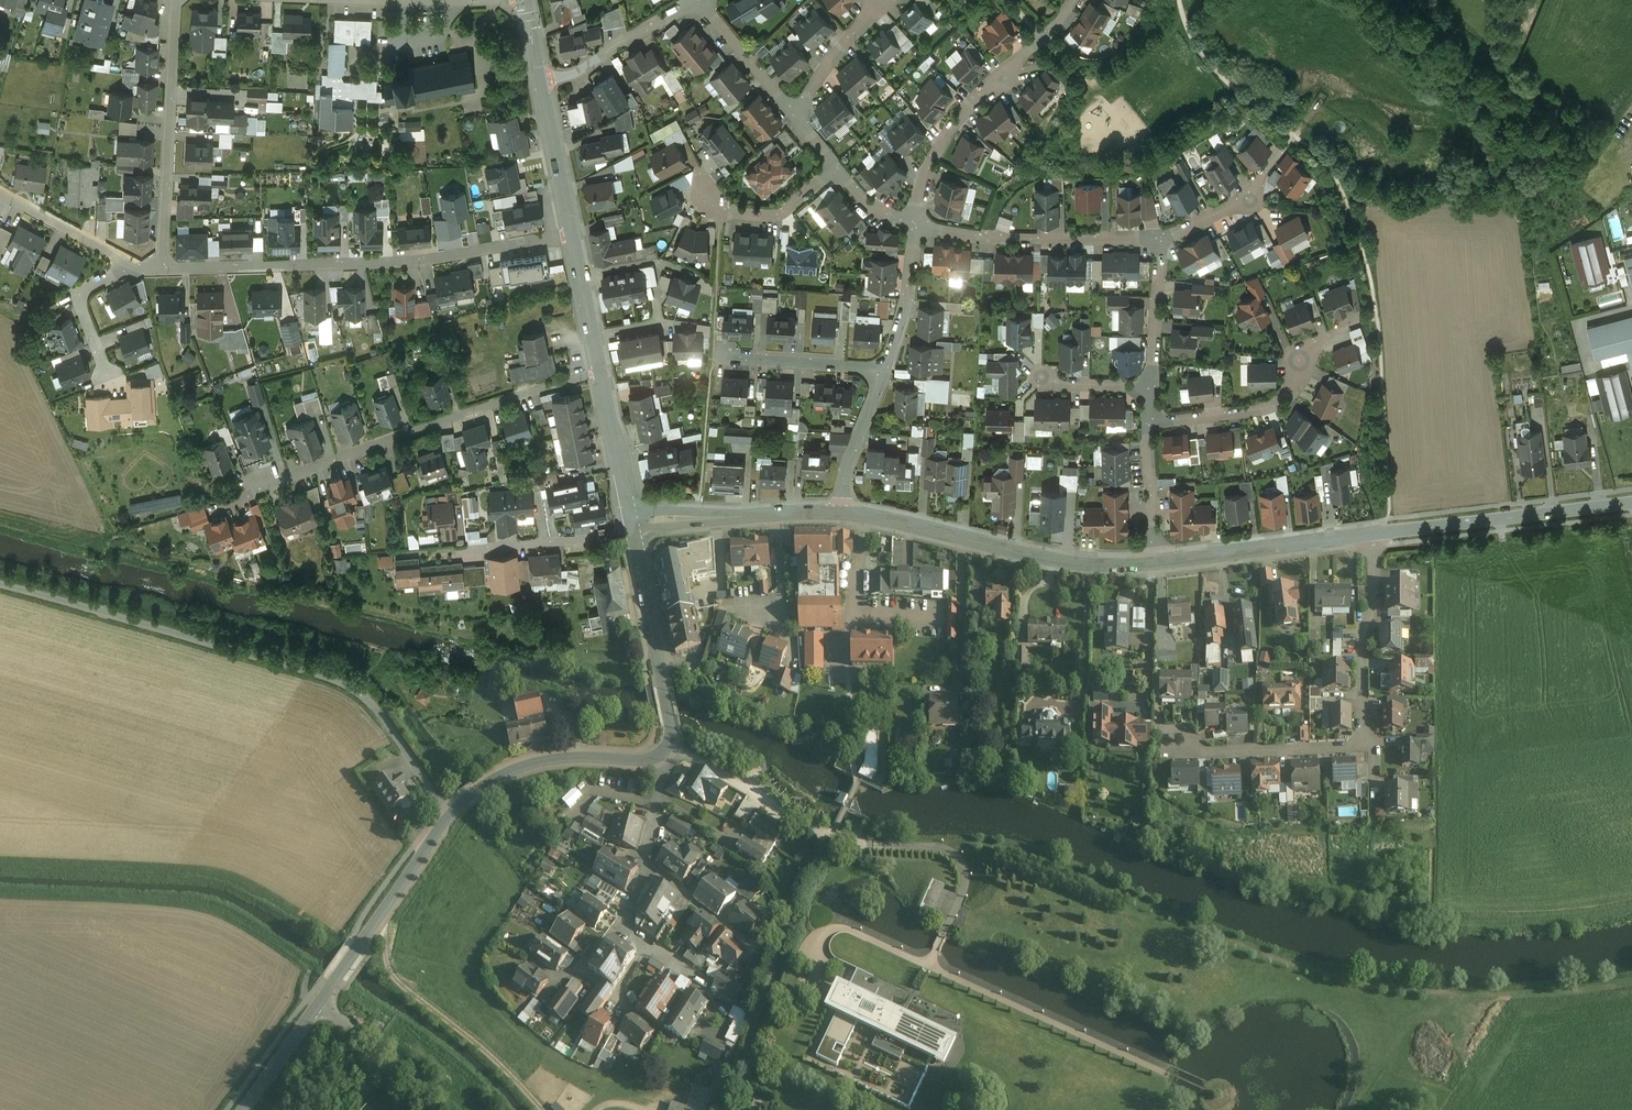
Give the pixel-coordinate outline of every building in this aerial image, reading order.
[(15,4),(14,4),(11,12),(23,16),(27,0),(16,0),(15,4)] [(49,4),(38,0),(37,6),(48,9),(49,4)] [(48,9),(59,12),(60,5),(62,0),(38,0),(49,4),(48,9)] [(76,35),(101,42),(113,2),(107,0),(86,0),(76,35)] [(148,0),(137,0),(133,14),(133,15),(153,21),(153,20),(158,3),(148,0)] [(557,21),(572,18),(570,7),(579,5),(578,0),(553,0),(557,21)] [(728,6),(738,23),(755,13),(764,7),(767,14),(785,3),(783,0),(737,0),(728,6)] [(839,11),(845,6),(846,7),(852,2),(851,0),(829,0),(839,11)] [(916,2),(922,8),(931,0),(916,0),(916,2)] [(1119,9),(1102,1),(1098,7),(1109,14),(1109,15),(1114,18),(1119,9)] [(922,8),(916,2),(903,14),(905,16),(905,23),(911,23),(918,30),(923,26),(925,27),(933,20),(922,8)] [(1145,8),(1129,2),(1126,12),(1140,18),(1145,8)] [(1098,7),(1091,3),(1081,17),(1100,29),(1102,30),(1106,24),(1105,21),(1109,15),(1109,14),(1098,7)] [(59,12),(48,9),(43,26),(57,30),(59,31),(64,15),(66,7),(60,5),(59,12)] [(621,6),(601,15),(604,29),(626,25),(621,6)] [(764,7),(755,13),(759,19),(762,20),(767,17),(767,14),(764,7)] [(833,28),(816,8),(806,17),(823,37),(833,28)] [(217,11),(192,10),(191,28),(213,29),(216,29),(217,11)] [(126,12),(119,11),(117,24),(124,25),(124,26),(128,27),(129,27),(129,25),(155,31),(158,21),(153,20),(153,21),(133,15),(133,14),(126,12)] [(1017,26),(1004,11),(998,16),(1011,31),(1017,26)] [(260,13),(238,12),(237,30),(259,32),(260,13)] [(294,15),(284,14),(283,31),(283,38),(293,38),(293,35),(309,36),(310,18),(294,17),(294,15)] [(71,17),(64,15),(59,31),(57,30),(56,34),(67,37),(71,17)] [(998,16),(988,25),(991,29),(985,34),(999,51),(1005,46),(1010,42),(1009,40),(1014,36),(1011,31),(998,16)] [(823,37),(806,17),(796,25),(813,46),(823,37)] [(1100,29),(1081,17),(1072,31),(1083,39),(1093,45),(1097,38),(1096,35),(1100,29)] [(355,19),(335,18),(334,42),(334,43),(344,43),(353,43),(353,45),(355,45),(355,43),(370,44),(371,19),(355,19)] [(586,20),(570,27),(571,33),(588,29),(586,20)] [(675,23),(665,31),(671,37),(680,29),(675,23)] [(910,38),(896,23),(886,33),(899,47),(910,38)] [(155,31),(129,25),(129,27),(128,27),(125,38),(158,42),(159,34),(155,33),(155,31)] [(716,53),(693,26),(687,30),(686,29),(680,34),(681,36),(674,41),(680,48),(677,50),(689,66),(692,63),(698,70),(704,65),(706,66),(710,63),(712,61),(711,60),(717,54),(716,53)] [(588,29),(571,33),(571,35),(560,37),(564,55),(587,50),(586,44),(602,41),(600,27),(588,29)] [(213,29),(192,29),(191,46),(212,47),(213,29)] [(1072,31),(1071,30),(1063,36),(1074,48),(1083,39),(1072,31)] [(280,31),(272,31),(271,51),(283,51),(283,40),(280,40),(280,31)] [(886,33),(885,31),(880,36),(879,34),(869,44),(885,61),(899,47),(886,33)] [(227,39),(216,38),(215,56),(226,56),(227,39)] [(760,40),(754,40),(749,46),(755,53),(764,44),(760,40)] [(809,61),(792,41),(782,50),(799,70),(809,61)] [(985,56),(971,41),(965,47),(968,51),(969,50),(979,61),(985,56)] [(344,43),(334,43),(334,42),(329,42),(327,74),(337,75),(341,75),(344,72),(344,69),(346,67),(344,65),(345,54),(347,51),(345,49),(345,45),(344,45),(344,43)] [(764,44),(756,53),(761,58),(769,49),(764,44)] [(158,49),(138,48),(137,69),(140,70),(157,70),(158,49)] [(9,70),(12,52),(0,50),(0,68),(9,70)] [(652,50),(625,66),(637,85),(638,85),(643,92),(653,86),(651,83),(652,82),(651,81),(650,81),(648,78),(664,68),(652,50)] [(799,70),(782,50),(772,58),(789,78),(799,70)] [(964,55),(961,53),(958,50),(956,50),(947,58),(947,60),(952,66),(953,65),(956,68),(956,72),(959,75),(961,74),(967,80),(983,65),(979,61),(969,50),(968,51),(964,55)] [(449,60),(407,68),(408,73),(391,76),(392,80),(380,82),(382,90),(381,91),(383,103),(413,97),(455,88),(456,93),(475,89),(467,51),(448,55),(449,60)] [(717,54),(711,60),(712,61),(710,63),(714,67),(714,68),(725,59),(719,51),(716,53),(717,54)] [(868,69),(858,57),(848,65),(865,86),(875,77),(868,69)] [(104,64),(91,62),(90,69),(109,72),(111,59),(105,58),(104,64)] [(718,73),(712,79),(721,90),(742,73),(738,68),(737,69),(731,63),(718,73)] [(883,76),(873,64),(868,69),(875,77),(878,81),(883,76)] [(865,86),(848,65),(838,74),(847,84),(856,94),(865,86)] [(137,69),(123,68),(122,74),(139,76),(140,70),(137,69)] [(714,68),(701,78),(706,84),(712,79),(718,73),(714,68)] [(609,70),(590,82),(597,93),(600,97),(619,84),(609,70)] [(1059,82),(1046,70),(1040,77),(1053,89),(1059,82)] [(742,73),(721,90),(730,101),(737,96),(750,85),(744,78),(746,77),(742,73)] [(139,76),(122,74),(122,87),(130,87),(131,81),(139,82),(139,76)] [(351,82),(344,81),(343,82),(336,82),(337,76),(337,75),(327,74),(322,74),(322,75),(322,90),(321,90),(321,92),(322,92),(321,105),(320,123),(351,124),(352,107),(351,107),(352,96),(367,97),(367,96),(375,96),(376,80),(368,80),(368,79),(352,78),(351,82)] [(1039,77),(1031,85),(1030,84),(1025,90),(1026,91),(1020,97),(1036,112),(1055,92),(1053,89),(1040,77),(1039,77)] [(941,87),(932,79),(922,90),(925,93),(933,100),(934,100),(942,107),(948,101),(947,101),(951,97),(952,96),(941,87)] [(957,91),(947,81),(941,87),(952,96),(951,97),(952,97),(957,91)] [(156,85),(138,84),(138,95),(132,95),(131,103),(155,105),(156,85)] [(619,84),(600,97),(609,112),(628,100),(629,99),(625,94),(619,84)] [(856,94),(847,84),(842,89),(850,98),(855,104),(860,99),(856,94)] [(267,90),(248,89),(248,99),(266,100),(267,90)] [(631,90),(625,94),(629,99),(628,100),(632,106),(639,102),(631,90)] [(132,95),(111,92),(108,112),(130,114),(131,103),(132,95)] [(836,92),(826,100),(843,121),(853,112),(845,103),(836,92)] [(594,93),(576,98),(577,101),(582,123),(584,122),(600,118),(594,93)] [(933,100),(925,93),(918,100),(923,104),(920,108),(924,111),(933,120),(934,120),(944,109),(942,107),(934,100),(933,100)] [(760,95),(743,108),(745,110),(742,112),(761,136),(764,133),(765,135),(782,121),(773,111),(773,110),(769,105),(768,105),(760,95)] [(737,96),(730,101),(724,106),(729,111),(741,101),(737,96)] [(195,99),(189,99),(189,98),(188,98),(187,117),(188,117),(187,123),(207,124),(208,120),(207,120),(207,118),(208,118),(209,101),(209,99),(195,98),(195,99)] [(855,104),(850,98),(845,103),(853,112),(856,116),(862,112),(855,104)] [(283,110),(283,100),(267,99),(266,109),(283,110)] [(843,121),(826,100),(816,109),(826,121),(833,129),(834,129),(843,121)] [(233,102),(209,101),(208,118),(207,118),(207,120),(208,120),(231,121),(232,121),(232,115),(233,102)] [(582,123),(577,101),(567,104),(572,127),(584,124),(584,122),(582,123)] [(1002,103),(997,107),(995,105),(990,110),(991,112),(1006,130),(1016,122),(1009,114),(1010,112),(1007,109),(1002,103)] [(1021,118),(1013,104),(1007,109),(1010,112),(1009,114),(1016,122),(1021,118)] [(918,116),(908,105),(903,110),(907,115),(908,115),(916,124),(921,120),(918,116)] [(103,109),(89,108),(88,116),(103,118),(104,110),(103,109)] [(630,109),(614,119),(617,132),(634,128),(630,109)] [(692,122),(703,116),(701,111),(690,117),(692,122)] [(933,120),(924,111),(918,116),(921,120),(928,127),(935,121),(934,120),(933,120)] [(991,112),(986,115),(985,114),(977,120),(980,123),(982,126),(985,126),(991,134),(994,131),(1000,138),(1008,132),(1006,130),(991,112)] [(247,116),(232,115),(232,121),(231,121),(230,130),(246,131),(247,116)] [(248,132),(266,134),(268,117),(250,115),(248,132)] [(916,124),(908,115),(907,115),(898,123),(916,143),(926,135),(916,124)] [(515,116),(496,120),(501,149),(515,146),(516,149),(527,147),(525,134),(519,135),(515,116)] [(50,132),(51,121),(40,120),(39,131),(50,132)] [(137,122),(119,120),(119,135),(136,136),(137,122)] [(826,121),(818,128),(827,138),(835,131),(834,129),(833,129),(826,121)] [(716,129),(712,123),(704,130),(705,131),(699,136),(713,153),(732,137),(722,125),(716,129)] [(916,143),(898,123),(889,131),(888,132),(897,142),(906,152),(916,143)] [(982,126),(980,123),(974,127),(980,133),(986,138),(991,134),(985,126),(982,126)] [(1256,125),(1246,135),(1251,140),(1256,136),(1264,145),(1270,138),(1256,125)] [(897,142),(888,132),(889,131),(884,126),(878,132),(883,137),(884,137),(892,146),(897,142)] [(682,128),(664,137),(669,146),(675,143),(676,145),(688,139),(682,128)] [(414,131),(414,142),(426,142),(426,131),(414,131)] [(232,132),(219,132),(219,146),(231,147),(232,132)] [(620,133),(602,137),(603,141),(606,154),(623,151),(620,133)] [(986,138),(980,133),(973,140),(984,146),(982,150),(990,153),(993,145),(986,138)] [(973,140),(964,136),(961,144),(957,145),(958,149),(954,159),(973,168),(982,150),(984,146),(973,140)] [(1251,140),(1238,152),(1252,167),(1270,151),(1264,145),(1256,136),(1251,140)] [(732,137),(713,153),(721,162),(729,156),(733,160),(744,151),(732,137)] [(892,146),(884,137),(883,137),(879,142),(889,153),(895,149),(892,146)] [(135,140),(118,139),(117,159),(134,160),(135,140)] [(153,140),(135,139),(134,160),(134,161),(152,162),(153,140)] [(603,141),(581,146),(585,163),(607,159),(606,154),(603,141)] [(212,145),(186,143),(185,164),(211,165),(212,145)] [(669,146),(652,155),(662,175),(686,163),(676,145),(675,143),(669,146)] [(777,143),(765,152),(768,156),(774,163),(780,158),(786,154),(777,143)] [(1226,144),(1210,155),(1216,163),(1224,158),(1226,161),(1234,157),(1226,144)] [(527,147),(516,149),(517,156),(529,154),(527,147)] [(637,161),(649,156),(645,148),(634,153),(637,161)] [(889,153),(879,162),(896,182),(906,173),(889,153)] [(1289,153),(1280,164),(1285,169),(1288,165),(1294,169),(1297,165),(1299,162),(1289,153)] [(632,154),(614,163),(616,171),(634,168),(632,154)] [(774,163),(768,156),(757,165),(758,167),(752,173),(758,181),(755,184),(763,194),(791,172),(780,158),(774,163)] [(1192,175),(1183,158),(1175,162),(1185,179),(1192,175)] [(1226,161),(1224,158),(1216,163),(1207,169),(1220,190),(1237,179),(1226,161)] [(896,182),(879,162),(869,170),(878,180),(887,191),(896,182)] [(46,168),(17,164),(14,186),(42,190),(46,168)] [(514,164),(487,170),(489,181),(498,179),(500,189),(509,187),(519,185),(517,179),(514,164)] [(92,166),(70,165),(68,204),(90,205),(92,166)] [(1294,169),(1288,165),(1285,169),(1287,170),(1279,181),(1296,195),(1311,176),(1297,165),(1294,169)] [(865,166),(857,173),(869,188),(878,180),(869,170),(865,166)] [(151,175),(132,175),(131,196),(150,197),(151,175)] [(661,219),(685,207),(677,193),(693,184),(688,175),(649,196),(661,219)] [(1172,175),(1157,183),(1164,196),(1169,193),(1168,192),(1179,187),(1172,175)] [(971,180),(958,176),(956,183),(967,186),(969,187),(971,180)] [(1063,176),(1051,176),(1051,190),(1057,189),(1057,191),(1064,191),(1063,176)] [(519,185),(509,187),(510,193),(527,190),(525,178),(517,179),(519,185)] [(956,183),(943,179),(941,186),(938,188),(937,193),(964,199),(967,186),(956,183)] [(610,181),(585,186),(589,208),(596,207),(599,209),(603,208),(605,205),(614,203),(610,181)] [(1179,187),(1168,192),(1169,193),(1174,203),(1177,204),(1180,209),(1178,210),(1179,211),(1198,201),(1187,182),(1179,187)] [(208,185),(181,184),(180,201),(192,202),(199,202),(198,208),(209,208),(210,188),(208,185)] [(1099,185),(1077,185),(1077,191),(1072,196),(1077,201),(1077,206),(1082,206),(1086,209),(1089,205),(1100,205),(1099,192),(1102,189),(1099,186),(1099,185)] [(967,199),(975,200),(977,187),(970,186),(967,199)] [(1051,190),(1036,190),(1037,223),(1058,222),(1057,191),(1057,189),(1051,190)] [(536,190),(523,192),(525,199),(537,196),(536,190)] [(464,192),(441,196),(445,217),(445,218),(458,216),(467,214),(464,192)] [(827,201),(819,208),(819,209),(829,220),(849,204),(838,192),(827,201)] [(821,193),(809,203),(816,211),(819,209),(819,208),(827,201),(821,193)] [(964,199),(937,193),(936,197),(938,201),(936,207),(949,211),(960,213),(964,199)] [(514,194),(501,197),(504,208),(516,206),(514,194)] [(1139,194),(1119,195),(1120,220),(1140,219),(1140,215),(1139,194)] [(1153,194),(1139,194),(1140,215),(1157,215),(1153,194)] [(430,196),(421,197),(423,214),(432,212),(430,196)] [(192,202),(180,201),(178,200),(177,218),(191,218),(192,202)] [(504,208),(493,210),(497,230),(516,226),(542,221),(538,201),(516,206),(504,208)] [(106,202),(98,202),(97,218),(106,218),(106,209),(106,202)] [(389,203),(374,204),(375,217),(390,216),(389,203)] [(849,204),(829,220),(839,233),(848,226),(859,217),(858,216),(849,204)] [(348,205),(336,205),(337,214),(337,218),(338,218),(338,221),(348,220),(348,205)] [(306,207),(292,207),(292,222),(306,221),(306,207)] [(149,210),(126,209),(125,236),(148,237),(149,210)] [(374,209),(355,210),(355,230),(360,230),(360,228),(375,228),(374,209)] [(960,213),(949,211),(948,217),(962,221),(964,214),(960,213)] [(1011,230),(1015,218),(1002,214),(998,225),(1011,230)] [(323,218),(323,215),(313,215),(313,231),(317,231),(317,230),(327,230),(327,218),(323,218)] [(685,215),(678,230),(683,233),(686,227),(687,227),(691,218),(685,215)] [(859,217),(848,226),(855,235),(867,225),(859,215),(858,216),(859,217)] [(236,216),(218,217),(219,230),(236,230),(236,216)] [(289,216),(278,216),(279,230),(269,230),(270,249),(298,248),(298,229),(290,230),(289,216)] [(279,230),(278,216),(269,216),(269,230),(279,230)] [(445,217),(435,219),(438,238),(461,234),(458,216),(445,218),(445,217)] [(623,216),(605,220),(606,227),(625,223),(623,216)] [(1299,216),(1277,228),(1283,241),(1286,246),(1289,245),(1308,234),(1299,216)] [(338,221),(338,218),(337,218),(327,218),(327,230),(338,229),(338,221)] [(487,220),(478,221),(479,231),(488,230),(487,220)] [(1238,229),(1237,227),(1229,232),(1239,251),(1247,246),(1248,249),(1262,241),(1263,241),(1255,226),(1252,221),(1238,229)] [(1262,222),(1255,226),(1263,241),(1262,241),(1264,244),(1271,240),(1262,222)] [(428,224),(406,227),(408,246),(430,243),(428,224)] [(26,229),(19,225),(12,237),(8,245),(8,246),(18,251),(11,264),(10,263),(8,266),(12,268),(12,267),(24,273),(32,258),(33,259),(44,239),(43,238),(43,239),(26,230),(26,229)] [(715,226),(707,226),(707,231),(708,231),(708,243),(714,243),(715,229),(715,226)] [(375,228),(360,228),(360,230),(360,247),(382,247),(381,227),(375,228)] [(406,227),(397,228),(400,247),(408,246),(406,227)] [(683,233),(675,250),(691,258),(696,231),(687,227),(686,227),(683,233)] [(881,228),(879,233),(868,232),(868,234),(863,237),(867,243),(867,245),(887,247),(897,247),(898,234),(889,233),(890,231),(881,228)] [(236,230),(219,230),(219,251),(231,251),(231,250),(252,249),(252,229),(236,230)] [(327,230),(317,230),(317,231),(318,248),(339,248),(339,229),(338,229),(327,230)] [(0,230),(0,250),(5,253),(8,246),(8,245),(12,237),(0,230)] [(608,230),(590,233),(596,264),(614,260),(611,244),(608,230)] [(789,230),(782,230),(781,249),(788,249),(788,244),(789,230)] [(204,231),(175,232),(176,255),(204,253),(204,231)] [(707,231),(696,231),(691,258),(708,257),(708,243),(708,231),(707,231)] [(773,235),(736,232),(735,239),(733,239),(733,248),(735,248),(734,257),(743,257),(742,261),(763,263),(763,259),(771,259),(772,250),(774,250),(775,242),(773,242),(773,235)] [(1572,241),(1582,280),(1610,273),(1600,234),(1572,241)] [(1201,237),(1186,245),(1187,246),(1179,251),(1189,271),(1218,255),(1211,241),(1208,235),(1202,238),(1201,237)] [(1220,236),(1211,241),(1218,255),(1220,259),(1229,254),(1220,236)] [(633,239),(611,244),(614,260),(627,257),(631,251),(636,250),(633,239)] [(1283,241),(1275,245),(1283,261),(1295,255),(1289,245),(1286,246),(1283,241)] [(788,244),(788,249),(787,263),(798,264),(798,267),(809,268),(809,271),(817,271),(818,250),(812,249),(812,246),(788,244)] [(656,245),(645,248),(647,259),(658,257),(656,245)] [(953,246),(935,245),(935,252),(934,266),(934,270),(935,270),(937,272),(940,272),(942,270),(951,271),(952,249),(953,249),(953,246)] [(84,258),(61,246),(53,260),(48,269),(49,269),(72,281),(84,258)] [(953,249),(952,249),(951,271),(950,274),(968,275),(969,271),(969,256),(970,250),(953,249)] [(935,252),(924,251),(923,265),(934,266),(935,252)] [(1121,253),(1103,252),(1103,259),(1103,277),(1104,277),(1121,277),(1121,253)] [(1007,256),(1003,256),(1003,253),(997,253),(996,278),(1003,278),(1003,280),(1012,280),(1012,278),(1014,278),(1014,254),(1011,254),(1009,254),(1007,256)] [(1050,253),(1040,253),(1040,261),(1041,261),(1040,271),(1041,271),(1049,271),(1049,256),(1050,256),(1050,253)] [(1080,253),(1071,253),(1071,256),(1067,256),(1067,280),(1084,280),(1084,278),(1085,259),(1085,254),(1080,254),(1080,253)] [(1138,253),(1121,253),(1121,277),(1128,277),(1130,275),(1137,275),(1137,277),(1138,277),(1138,260),(1138,253)] [(43,254),(34,270),(46,276),(49,269),(48,269),(53,260),(43,254)] [(1032,254),(1026,254),(1026,256),(1021,256),(1019,254),(1018,254),(1014,254),(1014,278),(1016,278),(1015,280),(1024,280),(1024,278),(1031,278),(1032,261),(1032,254)] [(546,255),(523,259),(526,277),(527,279),(550,275),(546,255)] [(984,257),(969,256),(969,271),(984,272),(984,257)] [(1050,256),(1049,256),(1049,271),(1049,280),(1057,280),(1057,282),(1066,282),(1067,280),(1067,256),(1050,256)] [(993,258),(984,257),(984,272),(992,272),(993,258)] [(523,258),(500,262),(501,265),(504,281),(526,277),(523,259),(523,258)] [(896,261),(871,259),(870,273),(894,275),(894,269),(895,269),(896,261)] [(1093,259),(1085,259),(1084,278),(1093,278),(1093,259)] [(1103,259),(1093,259),(1093,278),(1104,278),(1104,277),(1103,277),(1103,259)] [(1149,260),(1138,260),(1138,277),(1149,277),(1149,260)] [(1040,261),(1032,261),(1031,277),(1040,277),(1041,271),(1040,271),(1041,261),(1040,261)] [(480,262),(467,264),(468,268),(470,277),(483,275),(480,262)] [(504,281),(501,265),(488,268),(491,285),(504,283),(504,281)] [(654,267),(652,265),(651,265),(647,266),(651,286),(658,284),(654,268),(654,267)] [(647,266),(641,267),(642,272),(645,287),(651,286),(647,266)] [(468,268),(451,271),(451,274),(456,296),(473,293),(470,277),(468,268)] [(642,272),(629,274),(633,299),(646,297),(645,287),(642,272)] [(894,275),(870,273),(869,288),(885,289),(894,290),(894,281),(893,281),(894,275)] [(451,274),(434,277),(437,291),(439,301),(456,298),(456,296),(451,274)] [(629,274),(616,277),(621,301),(633,299),(629,274)] [(674,278),(662,274),(660,280),(662,288),(670,291),(674,278)] [(705,279),(701,276),(695,284),(700,286),(699,290),(712,294),(713,284),(705,279)] [(1258,276),(1246,280),(1253,297),(1258,294),(1258,295),(1265,292),(1258,276)] [(616,277),(603,279),(605,291),(607,304),(621,301),(616,277)] [(684,280),(675,277),(670,291),(667,299),(680,304),(688,280),(684,279),(684,280)] [(688,280),(680,304),(692,308),(699,290),(700,286),(695,284),(691,282),(691,281),(688,280)] [(1213,284),(1194,282),(1193,291),(1200,292),(1200,295),(1212,296),(1213,284)] [(108,295),(118,314),(141,302),(131,283),(108,295)] [(428,301),(414,301),(413,286),(407,286),(406,284),(402,285),(400,286),(395,287),(395,305),(396,305),(396,313),(400,313),(420,313),(420,314),(432,313),(430,308),(428,301)] [(1344,286),(1328,292),(1329,295),(1324,297),(1327,304),(1325,307),(1327,312),(1330,313),(1331,315),(1338,312),(1339,313),(1345,310),(1344,309),(1352,306),(1346,292),(1344,286)] [(364,287),(344,288),(344,289),(337,289),(338,300),(345,300),(345,315),(365,314),(364,287)] [(885,289),(870,288),(869,295),(885,296),(885,289)] [(1356,288),(1346,292),(1352,306),(1353,310),(1360,307),(1356,288)] [(323,289),(305,290),(306,316),(315,316),(324,315),(323,289)] [(279,290),(253,291),(253,312),(280,311),(279,290)] [(807,303),(808,291),(798,290),(797,302),(807,303)] [(1193,291),(1176,290),(1174,310),(1185,310),(1187,313),(1195,313),(1198,311),(1200,295),(1200,292),(1193,291)] [(221,291),(198,292),(198,310),(199,330),(209,330),(209,338),(221,338),(221,315),(222,315),(221,309),(221,291)] [(437,291),(426,293),(428,301),(430,308),(440,307),(439,301),(437,291)] [(605,291),(599,292),(601,305),(607,304),(605,291)] [(183,292),(159,293),(159,316),(160,316),(160,313),(173,313),(174,316),(183,316),(183,292)] [(1253,297),(1241,302),(1243,307),(1238,309),(1237,312),(1242,323),(1249,319),(1252,326),(1269,318),(1258,295),(1258,294),(1253,297)] [(1128,296),(1108,295),(1108,307),(1121,307),(1121,306),(1128,306),(1128,296)] [(1314,295),(1304,298),(1305,302),(1306,301),(1311,317),(1320,313),(1314,295)] [(763,297),(754,296),(752,312),(762,312),(763,297)] [(765,312),(779,312),(780,297),(765,297),(765,312)] [(851,301),(842,300),(841,320),(850,321),(851,301)] [(890,301),(881,300),(880,318),(888,318),(890,301)] [(962,302),(946,301),(946,310),(961,311),(962,302)] [(1296,308),(1286,311),(1293,331),(1301,328),(1302,329),(1307,327),(1307,325),(1313,322),(1311,317),(1306,301),(1305,302),(1295,305),(1296,308)] [(396,313),(396,305),(395,305),(389,305),(390,320),(400,320),(400,313),(396,313)] [(1128,306),(1121,306),(1121,307),(1121,328),(1141,329),(1141,307),(1128,306)] [(806,308),(798,307),(797,322),(805,323),(806,308)] [(943,308),(921,307),(919,332),(941,334),(943,308)] [(1044,311),(1033,311),(1033,324),(1035,327),(1044,327),(1044,311)] [(1053,327),(1062,320),(1055,311),(1046,317),(1053,327)] [(72,313),(48,321),(57,348),(81,340),(72,313)] [(376,313),(367,313),(368,331),(382,330),(376,313)] [(753,315),(730,314),(729,321),(725,320),(724,320),(723,334),(729,334),(752,336),(753,315)] [(725,315),(718,315),(717,333),(723,334),(724,320),(725,320),(725,315)] [(1587,327),(1595,358),(1626,350),(1631,372),(1631,315),(1587,327)] [(315,316),(306,316),(307,328),(316,328),(315,316)] [(795,319),(768,317),(767,337),(794,339),(795,319)] [(836,319),(813,317),(811,340),(835,341),(836,319)] [(1029,318),(1008,317),(1008,341),(1029,342),(1029,318)] [(126,325),(129,333),(143,328),(146,327),(143,319),(126,325)] [(295,320),(280,325),(286,344),(301,339),(295,320)] [(191,337),(190,322),(181,322),(181,338),(191,337)] [(711,325),(698,323),(696,332),(702,332),(702,336),(710,336),(711,325)] [(880,325),(856,323),(854,343),(879,344),(880,325)] [(1094,324),(1094,334),(1103,334),(1104,324),(1094,324)] [(1213,325),(1193,324),(1192,330),(1196,331),(1196,336),(1212,337),(1213,325)] [(1090,327),(1075,327),(1075,342),(1082,342),(1082,347),(1090,347),(1090,327)] [(129,333),(120,336),(127,355),(150,346),(143,328),(129,333)] [(236,340),(236,328),(226,329),(227,346),(236,346),(236,340)] [(1187,331),(1173,330),(1171,351),(1192,353),(1193,344),(1195,344),(1196,336),(1196,331),(1192,330),(1187,330),(1187,331)] [(685,333),(675,333),(675,340),(675,347),(677,347),(677,353),(677,356),(688,356),(688,331),(685,331),(685,333)] [(696,332),(692,333),(692,331),(688,331),(688,356),(702,356),(702,336),(702,332),(696,332)] [(542,332),(522,336),(527,359),(536,357),(536,356),(546,354),(542,332)] [(659,333),(646,335),(650,359),(663,356),(663,354),(660,341),(659,333)] [(1363,333),(1351,337),(1354,344),(1358,354),(1368,350),(1366,342),(1363,333)] [(646,335),(633,338),(637,361),(650,359),(646,335)] [(1141,335),(1112,335),(1117,335),(1117,349),(1140,349),(1141,335)] [(633,338),(620,340),(624,363),(637,361),(633,338)] [(667,340),(660,341),(663,354),(669,353),(667,340)] [(675,340),(667,340),(669,353),(677,353),(677,347),(675,347),(675,340)] [(953,341),(937,340),(937,349),(952,350),(953,341)] [(1075,342),(1060,342),(1060,353),(1062,353),(1062,365),(1082,365),(1082,347),(1082,342),(1075,342)] [(1354,344),(1334,351),(1341,371),(1361,364),(1358,354),(1354,344)] [(932,346),(912,345),(910,369),(931,370),(932,346)] [(187,347),(182,355),(192,361),(197,354),(187,347)] [(1140,349),(1117,349),(1117,355),(1115,357),(1115,362),(1117,364),(1120,364),(1120,368),(1140,368),(1140,349)] [(546,354),(536,356),(536,357),(540,376),(555,373),(551,353),(546,354)] [(527,359),(519,361),(520,365),(509,367),(512,382),(540,376),(536,357),(527,359)] [(58,366),(64,385),(88,376),(81,358),(58,366)] [(1001,360),(1001,361),(988,361),(988,373),(994,373),(994,374),(995,375),(996,376),(997,376),(998,376),(999,375),(999,374),(1000,373),(1001,373),(1001,391),(1016,391),(1016,374),(1021,370),(1017,365),(1017,360),(1014,360),(1001,360)] [(1580,363),(1561,366),(1562,373),(1582,370),(1580,363)] [(1275,364),(1248,364),(1249,385),(1263,385),(1262,383),(1275,383),(1275,364)] [(1224,367),(1209,366),(1210,375),(1211,375),(1212,384),(1223,383),(1224,367)] [(394,371),(386,374),(389,387),(398,384),(394,371)] [(1598,378),(1606,410),(1610,409),(1612,416),(1630,411),(1628,405),(1631,404),(1631,402),(1624,371),(1598,378)] [(1210,375),(1189,378),(1191,400),(1213,397),(1212,384),(1211,375),(1210,375)] [(1348,383),(1330,375),(1325,384),(1342,391),(1341,392),(1343,393),(1348,383)] [(440,376),(422,383),(430,404),(449,397),(448,397),(444,386),(440,376)] [(748,379),(723,377),(722,399),(732,400),(733,397),(746,397),(746,401),(747,401),(748,379)] [(927,379),(915,378),(914,386),(919,386),(921,393),(926,392),(927,379)] [(129,380),(129,394),(130,413),(134,413),(152,412),(151,380),(129,380)] [(259,380),(248,384),(253,403),(264,399),(259,380)] [(793,382),(767,380),(766,400),(786,402),(792,402),(793,382)] [(835,384),(816,383),(814,404),(832,405),(832,409),(834,389),(834,388),(835,384)] [(1325,384),(1323,383),(1320,390),(1319,389),(1316,396),(1317,397),(1315,401),(1321,404),(1319,409),(1333,415),(1338,405),(1336,404),(1341,392),(1342,391),(1325,384)] [(670,384),(654,385),(656,396),(672,393),(670,384)] [(914,388),(898,387),(896,411),(916,412),(917,394),(921,393),(919,386),(914,386),(914,388)] [(834,388),(834,389),(832,409),(850,411),(852,390),(834,388)] [(948,390),(927,388),(926,398),(947,400),(948,390)] [(559,391),(547,394),(540,396),(541,402),(552,399),(560,398),(559,391)] [(650,392),(630,396),(635,417),(638,416),(655,413),(650,392)] [(391,393),(373,400),(382,423),(399,416),(391,393)] [(129,394),(85,396),(87,426),(134,424),(134,413),(130,413),(129,394)] [(560,398),(552,399),(565,463),(573,461),(592,458),(591,452),(595,451),(594,448),(588,449),(588,445),(585,446),(584,442),(592,441),(592,437),(588,438),(586,432),(582,433),(582,429),(590,428),(589,424),(585,425),(584,419),(580,420),(579,416),(587,415),(586,411),(582,412),(581,406),(577,407),(576,404),(580,403),(579,394),(560,398)] [(318,395),(302,400),(307,416),(323,411),(318,395)] [(1052,399),(1038,399),(1036,401),(1036,415),(1036,426),(1052,426),(1052,399)] [(1069,400),(1052,399),(1052,426),(1069,426),(1069,424),(1069,406),(1069,400)] [(1108,399),(1091,399),(1091,403),(1091,419),(1091,422),(1107,422),(1108,399)] [(1124,400),(1108,399),(1107,422),(1123,422),(1124,422),(1124,409),(1124,400)] [(786,402),(766,400),(765,411),(785,412),(786,402)] [(354,402),(341,407),(342,410),(333,414),(337,427),(340,438),(363,430),(356,412),(358,411),(354,402)] [(1091,403),(1080,403),(1080,406),(1080,419),(1091,419),(1091,403)] [(755,405),(746,404),(745,416),(755,417),(755,405)] [(800,407),(791,406),(790,423),(798,423),(799,423),(800,407)] [(1080,406),(1069,406),(1069,424),(1080,424),(1080,419),(1080,406)] [(542,408),(530,412),(534,423),(546,420),(542,408)] [(1011,409),(986,408),(986,427),(996,428),(996,431),(1002,431),(1013,431),(1014,431),(1014,420),(1014,414),(1011,414),(1011,409)] [(1133,409),(1124,409),(1124,422),(1123,422),(1123,427),(1132,427),(1133,409)] [(256,410),(232,419),(238,435),(263,426),(256,410)] [(1311,420),(1296,410),(1287,423),(1289,429),(1292,431),(1292,435),(1296,434),(1298,436),(1309,421),(1310,421),(1311,420)] [(655,413),(638,416),(642,437),(662,433),(658,412),(655,413)] [(523,413),(502,419),(509,440),(528,434),(530,434),(527,425),(523,413)] [(1036,415),(1025,414),(1025,421),(1025,434),(1036,434),(1036,426),(1036,415)] [(311,418),(290,425),(301,455),(322,447),(311,418)] [(1025,421),(1014,420),(1014,431),(1013,431),(1012,440),(1024,440),(1025,434),(1025,421)] [(1529,420),(1516,421),(1518,434),(1531,432),(1529,420)] [(1318,427),(1313,428),(1312,423),(1310,421),(1309,421),(1298,436),(1297,438),(1315,451),(1327,434),(1321,429),(1318,427)] [(1342,434),(1326,422),(1321,429),(1327,434),(1336,442),(1342,434)] [(534,423),(527,425),(530,434),(528,434),(531,444),(539,442),(538,437),(534,423)] [(484,424),(462,431),(464,435),(467,447),(462,449),(468,466),(486,460),(481,445),(490,442),(484,424)] [(934,434),(934,424),(914,424),(914,434),(934,434)] [(227,425),(217,428),(221,439),(222,439),(224,445),(233,442),(227,425)] [(263,426),(238,435),(244,451),(245,452),(258,447),(269,442),(263,426)] [(680,426),(666,429),(668,439),(682,436),(680,426)] [(1272,427),(1247,437),(1250,444),(1248,445),(1253,456),(1262,453),(1263,455),(1275,451),(1274,448),(1278,447),(1281,445),(1277,437),(1275,432),(1274,432),(1272,427)] [(754,429),(741,428),(740,440),(753,441),(754,429)] [(844,432),(831,431),(830,448),(844,448),(851,432),(844,432)] [(1232,438),(1231,431),(1207,434),(1210,455),(1233,452),(1233,447),(1232,438)] [(1531,432),(1518,434),(1522,471),(1545,468),(1540,431),(1531,432)] [(1585,431),(1563,434),(1565,447),(1563,447),(1566,465),(1590,462),(1588,444),(1587,444),(1585,431)] [(1187,433),(1165,436),(1166,441),(1164,442),(1165,451),(1167,451),(1168,456),(1189,453),(1188,439),(1187,433)] [(464,435),(454,438),(456,452),(462,449),(467,447),(464,435)] [(1284,435),(1277,437),(1281,445),(1278,447),(1282,457),(1292,453),(1284,435)] [(933,437),(923,436),(922,443),(922,449),(922,454),(932,454),(933,437)] [(75,437),(73,443),(87,447),(88,444),(79,442),(80,438),(75,437)] [(1240,437),(1232,438),(1233,447),(1241,446),(1240,437)] [(1197,438),(1188,439),(1189,453),(1190,459),(1199,457),(1197,438)] [(221,439),(203,446),(212,469),(231,462),(224,445),(222,439),(221,439)] [(499,439),(492,441),(495,455),(502,454),(499,439)] [(1129,441),(1115,441),(1115,449),(1127,449),(1127,450),(1130,450),(1129,441)] [(973,445),(963,444),(962,459),(973,459),(973,445)] [(258,447),(245,452),(244,451),(238,454),(243,467),(263,459),(258,447)] [(884,450),(868,449),(867,471),(882,472),(882,477),(884,450)] [(1115,449),(1103,449),(1104,464),(1128,463),(1127,450),(1127,449),(1115,449)] [(899,456),(884,455),(884,450),(882,477),(897,478),(897,483),(899,456)] [(830,452),(804,451),(802,473),(827,474),(827,462),(829,463),(830,452)] [(440,452),(429,456),(428,453),(418,457),(421,466),(425,476),(446,469),(440,452)] [(502,454),(495,455),(501,484),(508,482),(502,454)] [(668,454),(658,457),(662,478),(673,475),(668,454)] [(772,455),(759,454),(757,465),(762,465),(762,461),(772,462),(772,455)] [(1029,454),(1028,467),(1044,467),(1044,454),(1029,454)] [(683,456),(670,459),(675,480),(688,477),(683,456)] [(914,462),(899,461),(899,456),(897,483),(913,484),(914,462)] [(657,457),(645,459),(650,480),(662,477),(657,457)] [(947,458),(928,457),(926,482),(929,485),(945,486),(947,461),(947,458)] [(1023,461),(1010,460),(1010,476),(1014,477),(1014,478),(1023,478),(1023,461)] [(565,463),(561,464),(562,470),(574,468),(573,461),(565,463)] [(772,462),(762,461),(762,465),(760,481),(785,483),(786,463),(772,462)] [(947,461),(945,486),(945,490),(946,490),(946,497),(948,499),(955,499),(957,497),(958,490),(964,491),(966,463),(947,461)] [(1333,461),(1321,464),(1323,481),(1333,480),(1332,470),(1334,469),(1333,461)] [(744,464),(714,462),(713,487),(714,487),(714,486),(724,487),(724,488),(743,489),(744,464)] [(1128,463),(1104,464),(1104,478),(1116,478),(1128,477),(1128,476),(1128,463)] [(385,467),(373,471),(381,494),(393,490),(394,489),(390,479),(385,467)] [(410,468),(397,473),(398,476),(400,492),(417,486),(410,468)] [(1334,469),(1332,470),(1333,480),(1334,485),(1331,485),(1333,499),(1352,497),(1348,468),(1334,469)] [(373,471),(360,475),(365,488),(369,498),(381,494),(373,471)] [(1286,473),(1276,476),(1278,493),(1282,492),(1282,493),(1289,493),(1286,473)] [(1078,474),(1064,474),(1063,489),(1077,490),(1078,474)] [(335,477),(331,478),(331,479),(333,485),(327,487),(339,521),(353,517),(347,502),(355,499),(348,479),(342,481),(340,475),(335,477)] [(398,476),(390,479),(394,489),(393,490),(395,494),(400,492),(398,476)] [(1010,476),(993,476),(993,478),(983,478),(983,494),(993,494),(993,505),(1013,505),(1014,478),(1014,477),(1010,476)] [(1128,477),(1116,478),(1116,485),(1131,485),(1130,476),(1128,476),(1128,477)] [(1252,479),(1239,481),(1241,494),(1245,493),(1246,500),(1254,499),(1252,479)] [(582,480),(548,488),(547,487),(551,509),(552,509),(564,507),(573,505),(586,502),(582,480)] [(317,486),(303,491),(306,500),(307,499),(311,508),(320,504),(317,486)] [(365,488),(359,490),(364,504),(364,505),(371,503),(369,498),(365,488)] [(460,488),(445,490),(445,495),(446,502),(451,501),(452,505),(462,504),(460,488)] [(531,491),(489,494),(491,517),(501,516),(502,531),(517,530),(516,515),(533,514),(531,491)] [(1064,492),(1043,491),(1042,499),(1036,498),(1036,507),(1030,507),(1029,519),(1041,520),(1041,523),(1062,524),(1064,492)] [(1185,491),(1172,491),(1172,498),(1171,498),(1171,507),(1172,507),(1172,521),(1171,521),(1172,530),(1173,530),(1173,532),(1185,532),(1185,531),(1192,531),(1192,532),(1193,532),(1193,527),(1192,507),(1192,491),(1185,491)] [(1105,493),(1106,508),(1126,533),(1126,531),(1127,531),(1127,522),(1126,522),(1126,508),(1127,508),(1127,499),(1126,499),(1125,492),(1112,492),(1112,493),(1105,493)] [(1278,493),(1261,495),(1264,522),(1285,519),(1282,493),(1282,492),(1278,493)] [(1241,494),(1225,496),(1228,518),(1248,515),(1246,500),(1245,493),(1241,494)] [(1317,493),(1296,496),(1299,518),(1320,515),(1317,493)] [(445,495),(434,496),(435,503),(446,502),(445,495)] [(475,497),(468,498),(468,501),(469,509),(477,508),(476,500),(474,500),(475,497)] [(306,500),(277,511),(281,520),(283,519),(286,529),(294,526),(297,529),(301,531),(306,529),(307,526),(316,522),(311,508),(307,499),(306,500)] [(437,524),(438,524),(444,523),(454,522),(454,521),(452,505),(451,501),(446,502),(435,503),(427,504),(428,514),(429,523),(437,522),(437,524)] [(364,504),(354,505),(356,523),(366,522),(364,505),(364,504)] [(1210,506),(1192,507),(1193,527),(1200,527),(1200,528),(1209,528),(1208,526),(1214,526),(1214,514),(1211,515),(1210,506)] [(190,521),(190,523),(208,519),(205,507),(178,512),(180,523),(190,521)] [(1115,534),(1126,533),(1106,508),(1087,509),(1088,517),(1084,518),(1085,529),(1090,529),(1090,530),(1099,530),(1099,529),(1106,529),(1106,533),(1114,533),(1115,534)] [(429,523),(428,514),(423,514),(424,519),(419,521),(420,526),(425,527),(425,530),(438,528),(438,524),(437,524),(437,522),(429,523)] [(264,540),(255,515),(241,520),(251,545),(264,540)] [(226,517),(206,524),(208,530),(206,530),(206,532),(208,537),(209,538),(211,537),(215,547),(234,540),(229,525),(226,517)] [(241,520),(229,525),(234,540),(236,545),(242,548),(251,545),(241,520)] [(454,522),(444,523),(446,536),(456,534),(454,521),(454,522)] [(469,543),(489,542),(489,536),(481,536),(480,530),(468,530),(469,543)] [(819,535),(806,535),(806,536),(795,536),(796,560),(798,560),(798,588),(799,588),(799,600),(819,600),(819,563),(826,563),(832,563),(832,557),(832,537),(832,536),(819,536),(819,535)] [(849,542),(849,535),(838,536),(838,537),(832,537),(832,557),(838,557),(839,557),(838,559),(849,559),(849,552),(852,552),(852,542),(849,542)] [(767,541),(749,542),(751,567),(759,567),(761,564),(768,564),(768,566),(769,566),(767,541)] [(749,542),(731,543),(732,556),(733,569),(734,569),(734,566),(740,566),(743,568),(751,567),(749,542)] [(332,544),(333,555),(342,554),(341,543),(332,544)] [(658,567),(668,617),(694,612),(690,596),(696,595),(695,589),(712,586),(710,579),(719,577),(717,545),(680,552),(682,561),(658,567)] [(392,554),(378,556),(378,565),(384,564),(384,569),(396,568),(395,560),(392,560),(392,554)] [(558,557),(550,557),(547,554),(543,555),(545,581),(556,580),(560,579),(559,569),(558,557)] [(543,555),(539,555),(536,559),(529,559),(531,582),(545,581),(543,555)] [(732,556),(725,557),(726,577),(734,576),(733,569),(732,556)] [(514,557),(491,559),(493,586),(501,586),(503,588),(517,587),(516,575),(515,561),(514,557)] [(832,563),(826,563),(827,600),(839,599),(838,559),(838,557),(832,557),(832,563)] [(418,558),(395,560),(396,568),(397,586),(404,586),(405,591),(414,590),(413,585),(419,584),(418,567),(418,558)] [(345,559),(336,560),(337,572),(347,570),(345,559)] [(461,563),(439,565),(442,591),(447,591),(458,590),(464,589),(463,586),(463,585),(461,567),(461,563)] [(827,600),(826,563),(819,563),(819,600),(827,600)] [(418,567),(419,584),(420,593),(427,593),(427,591),(434,590),(434,592),(442,591),(439,565),(418,567)] [(484,565),(461,567),(463,585),(463,586),(486,584),(484,565)] [(566,568),(559,569),(560,579),(556,580),(557,589),(568,588),(566,568)] [(1270,571),(1260,573),(1262,588),(1272,587),(1270,571)] [(911,572),(891,572),(891,575),(890,591),(911,591),(911,572)] [(943,573),(911,572),(911,591),(923,592),(931,592),(943,592),(943,573)] [(1418,572),(1400,572),(1400,583),(1411,583),(1411,584),(1418,583),(1418,572)] [(613,577),(609,577),(605,578),(601,579),(599,578),(596,579),(593,582),(594,585),(596,587),(596,591),(601,612),(603,625),(622,621),(624,622),(628,621),(630,618),(629,615),(627,614),(625,601),(624,594),(623,594),(621,582),(622,580),(621,576),(618,574),(614,575),(613,577)] [(891,575),(872,575),(871,596),(890,596),(890,591),(891,575)] [(1400,583),(1387,583),(1387,584),(1386,585),(1386,589),(1387,591),(1387,597),(1413,597),(1413,592),(1411,590),(1411,584),(1411,583),(1400,583)] [(1292,587),(1269,589),(1271,605),(1275,605),(1278,624),(1297,622),(1296,612),(1293,612),(1292,602),(1298,602),(1297,592),(1293,593),(1292,587)] [(1333,588),(1315,588),(1315,609),(1333,609),(1333,588)] [(1350,588),(1333,588),(1333,609),(1350,609),(1350,588)] [(1008,591),(986,590),(986,608),(995,608),(1007,608),(1007,607),(1008,591)] [(592,592),(584,594),(588,614),(601,612),(596,591),(592,592)] [(1413,597),(1387,597),(1387,604),(1386,605),(1386,610),(1388,611),(1387,611),(1400,611),(1411,611),(1411,605),(1414,602),(1413,597)] [(819,600),(799,600),(800,630),(833,630),(833,632),(841,632),(841,599),(839,599),(827,600),(819,600)] [(1189,601),(1167,603),(1169,627),(1194,625),(1193,616),(1190,616),(1189,601)] [(956,602),(948,602),(947,640),(956,640),(956,602)] [(1007,608),(995,608),(995,624),(1009,625),(1009,608),(1007,607),(1007,608)] [(1128,608),(1107,607),(1107,629),(1127,629),(1128,608)] [(1250,607),(1232,609),(1234,632),(1238,632),(1240,643),(1254,641),(1255,641),(1250,607)] [(1134,629),(1147,629),(1147,609),(1135,609),(1134,629)] [(1223,610),(1205,613),(1207,622),(1204,623),(1208,646),(1219,645),(1218,632),(1225,631),(1223,610)] [(601,612),(588,614),(591,627),(603,625),(601,612)] [(668,617),(668,618),(669,618),(671,632),(671,633),(672,633),(673,638),(672,638),(673,639),(676,653),(675,653),(676,654),(691,651),(691,650),(698,648),(697,641),(699,637),(694,612),(668,617)] [(1400,618),(1391,618),(1391,628),(1401,628),(1401,632),(1410,632),(1410,618),(1400,618)] [(1041,623),(1030,623),(1029,643),(1054,644),(1054,623),(1041,622),(1041,623)] [(1065,623),(1054,623),(1054,644),(1064,644),(1065,623)] [(751,636),(728,628),(720,653),(738,659),(742,661),(746,651),(751,636)] [(1391,628),(1380,628),(1380,634),(1378,636),(1378,639),(1380,640),(1380,652),(1401,652),(1401,641),(1400,641),(1400,632),(1401,632),(1401,628),(1391,628)] [(1127,629),(1107,629),(1106,651),(1127,651),(1127,629)] [(1343,629),(1333,629),(1333,640),(1343,640),(1343,629)] [(805,635),(805,672),(825,672),(825,635),(805,635)] [(876,635),(872,638),(852,637),(852,666),(892,667),(893,638),(879,638),(876,635)] [(787,648),(769,641),(768,643),(765,644),(764,649),(765,651),(761,663),(767,665),(768,668),(778,671),(779,671),(787,648)] [(1254,641),(1240,643),(1241,652),(1256,651),(1254,641)] [(1208,646),(1206,646),(1206,666),(1220,665),(1220,655),(1219,645),(1208,646)] [(1027,650),(1017,650),(1017,667),(1026,668),(1027,650)] [(746,651),(742,661),(738,659),(736,666),(749,671),(755,655),(746,651)] [(1263,652),(1261,661),(1271,664),(1273,654),(1263,652)] [(1176,653),(1162,653),(1161,665),(1163,666),(1176,666),(1176,653)] [(1434,658),(1416,658),(1416,668),(1434,668),(1434,658)] [(1161,665),(1155,665),(1154,683),(1161,684),(1162,674),(1163,666),(1161,665)] [(1413,665),(1390,665),(1390,691),(1413,691),(1413,665)] [(1199,667),(1191,666),(1191,675),(1191,682),(1198,682),(1199,667)] [(1349,666),(1323,666),(1323,690),(1349,690),(1349,666)] [(778,671),(773,686),(789,692),(794,676),(779,671),(778,671)] [(1214,672),(1213,693),(1231,694),(1231,672),(1214,672)] [(1162,674),(1161,684),(1161,700),(1176,701),(1176,675),(1162,674)] [(1191,675),(1176,675),(1176,701),(1191,701),(1191,682),(1191,675)] [(1245,689),(1255,689),(1255,679),(1245,679),(1245,689)] [(428,703),(434,690),(422,684),(416,698),(428,703)] [(1299,685),(1288,685),(1288,690),(1281,691),(1282,709),(1291,709),(1291,711),(1300,710),(1299,685)] [(1211,686),(1201,688),(1203,695),(1212,693),(1211,686)] [(1274,686),(1263,686),(1264,712),(1273,711),(1273,710),(1282,709),(1281,691),(1274,691),(1274,686)] [(1321,688),(1309,688),(1309,699),(1316,699),(1321,699),(1321,688)] [(539,695),(513,700),(519,724),(530,722),(529,718),(543,715),(539,695)] [(1407,698),(1387,698),(1387,708),(1401,708),(1407,708),(1407,698)] [(957,699),(931,699),(931,726),(957,726),(957,706),(957,699)] [(1335,699),(1316,700),(1316,712),(1332,712),(1332,708),(1335,708),(1335,699)] [(1209,715),(1209,709),(1208,702),(1200,703),(1200,716),(1209,715)] [(966,706),(957,706),(957,726),(966,726),(966,706)] [(1224,708),(1209,709),(1209,715),(1209,729),(1225,729),(1224,708)] [(1335,708),(1332,708),(1332,712),(1332,730),(1349,730),(1349,708),(1335,708)] [(1387,708),(1383,708),(1383,730),(1390,730),(1392,732),(1395,730),(1401,730),(1401,708),(1387,708)] [(1249,712),(1230,712),(1231,734),(1250,733),(1250,719),(1249,712)] [(1117,726),(1110,726),(1110,713),(1095,713),(1095,730),(1094,730),(1094,735),(1095,735),(1094,744),(1109,744),(1109,740),(1117,740),(1116,743),(1135,743),(1136,725),(1136,724),(1117,723),(1117,726)] [(543,715),(529,718),(530,722),(530,724),(507,729),(510,747),(518,745),(541,740),(548,739),(543,715)] [(1047,717),(1044,720),(1044,723),(1038,723),(1038,727),(1037,742),(1037,743),(1047,743),(1050,746),(1057,746),(1059,744),(1069,744),(1069,737),(1070,737),(1071,733),(1069,733),(1069,726),(1060,726),(1060,722),(1053,722),(1053,720),(1050,717),(1047,717)] [(1153,724),(1141,723),(1141,725),(1142,725),(1142,733),(1146,733),(1145,743),(1153,743),(1153,724)] [(1141,725),(1136,725),(1135,743),(1145,743),(1146,733),(1142,733),(1142,725),(1141,725)] [(1038,727),(1023,726),(1023,742),(1037,742),(1038,727)] [(1300,727),(1301,743),(1312,742),(1311,726),(1300,727)] [(878,732),(865,731),(865,764),(877,770),(878,732)] [(1434,737),(1416,737),(1417,744),(1422,744),(1422,753),(1434,753),(1434,737)] [(1417,744),(1403,744),(1403,752),(1402,752),(1402,766),(1418,766),(1418,753),(1422,753),(1422,744),(1417,744)] [(962,761),(953,761),(953,770),(962,770),(962,761)] [(1355,761),(1332,762),(1332,766),(1333,783),(1342,783),(1342,781),(1355,781),(1356,781),(1355,765),(1355,761)] [(1318,762),(1291,763),(1292,784),(1293,791),(1309,790),(1309,787),(1319,786),(1318,762)] [(1262,765),(1262,763),(1253,764),(1254,776),(1252,778),(1253,790),(1255,792),(1268,792),(1267,786),(1279,785),(1278,763),(1270,763),(1270,765),(1262,765)] [(877,770),(865,764),(858,776),(871,782),(877,770)] [(1367,765),(1355,765),(1356,781),(1355,781),(1356,785),(1367,784),(1367,765)] [(1332,766),(1325,766),(1325,783),(1333,783),(1332,766)] [(1174,781),(1174,786),(1180,786),(1198,785),(1198,774),(1198,767),(1173,767),(1174,781)] [(716,781),(696,768),(693,773),(692,772),(689,778),(690,778),(686,783),(683,789),(686,790),(689,792),(688,794),(697,799),(698,798),(704,802),(705,799),(712,804),(718,796),(721,798),(726,788),(716,782),(716,781)] [(1230,770),(1213,771),(1214,795),(1240,794),(1239,769),(1230,769),(1230,770)] [(1206,773),(1198,774),(1198,785),(1198,794),(1207,793),(1206,773)] [(390,775),(372,788),(389,812),(408,798),(400,787),(403,785),(399,779),(396,782),(390,775)] [(686,783),(676,777),(667,792),(681,799),(686,790),(683,789),(686,783)] [(1413,778),(1393,778),(1393,787),(1408,787),(1408,788),(1413,788),(1413,778)] [(1180,786),(1174,786),(1174,781),(1169,782),(1169,790),(1180,790),(1180,786)] [(1292,784),(1286,785),(1287,804),(1294,804),(1293,791),(1292,784)] [(1393,787),(1388,787),(1388,796),(1387,797),(1387,811),(1398,811),(1400,814),(1404,813),(1406,811),(1408,811),(1408,788),(1408,787),(1393,787)] [(841,795),(837,803),(839,804),(840,804),(844,806),(848,798),(840,793),(839,794),(841,795)] [(402,803),(406,809),(416,803),(412,796),(402,803)] [(598,818),(604,809),(594,802),(588,812),(598,818)] [(1297,821),(1296,807),(1289,807),(1289,821),(1297,821)] [(1385,810),(1375,811),(1376,818),(1386,817),(1385,810)] [(749,817),(739,811),(734,818),(745,825),(745,824),(749,818),(749,817)] [(755,819),(750,815),(749,817),(749,818),(745,824),(750,827),(755,819)] [(629,820),(615,816),(608,842),(623,846),(629,820)] [(690,828),(673,817),(668,826),(685,836),(690,828)] [(603,827),(588,818),(582,828),(585,829),(597,836),(603,827)] [(781,834),(756,818),(755,819),(750,827),(750,828),(758,834),(775,844),(781,834)] [(644,824),(629,820),(623,846),(636,850),(644,824)] [(597,836),(585,829),(579,839),(584,842),(586,839),(601,848),(604,841),(597,836)] [(775,844),(758,834),(751,845),(768,855),(775,844)] [(751,845),(743,839),(736,850),(762,865),(768,855),(751,845)] [(686,855),(671,844),(656,864),(681,883),(696,863),(695,862),(698,858),(699,856),(699,853),(698,851),(696,850),(694,849),(692,849),(690,850),(689,851),(686,855)] [(615,850),(613,854),(605,850),(593,873),(625,891),(637,868),(623,860),(625,856),(615,850)] [(699,864),(691,875),(697,879),(704,868),(699,864)] [(708,871),(698,884),(701,887),(712,874),(708,871)] [(729,888),(712,874),(701,887),(693,898),(718,916),(736,893),(735,892),(729,888)] [(735,892),(736,893),(736,892),(742,897),(755,880),(749,875),(735,892)] [(651,877),(636,913),(647,920),(665,888),(665,887),(651,877)] [(755,880),(742,897),(750,903),(761,889),(755,880)] [(933,880),(919,910),(932,916),(945,886),(933,880)] [(619,892),(601,882),(597,890),(601,892),(614,900),(619,892)] [(665,888),(647,920),(658,927),(662,920),(667,914),(679,897),(665,888)] [(606,912),(614,900),(601,892),(596,899),(605,906),(602,909),(606,912)] [(578,904),(582,907),(576,915),(595,929),(607,912),(606,912),(602,909),(605,906),(596,899),(586,893),(578,904)] [(689,906),(679,897),(667,914),(678,922),(689,906)] [(744,903),(730,921),(747,935),(762,917),(744,903)] [(585,927),(568,913),(551,935),(569,948),(585,927)] [(719,929),(701,914),(682,940),(693,949),(699,954),(703,950),(719,929)] [(658,927),(647,920),(640,930),(657,940),(667,923),(662,920),(658,927)] [(736,942),(719,929),(703,950),(712,958),(717,958),(721,961),(722,960),(731,967),(734,964),(738,963),(746,953),(734,944),(736,942)] [(771,938),(764,936),(759,953),(765,955),(771,938)] [(542,938),(531,954),(544,963),(555,946),(542,938)] [(612,940),(601,954),(589,969),(603,980),(613,989),(624,971),(623,970),(634,957),(612,940)] [(589,947),(581,941),(573,952),(581,958),(589,947)] [(555,946),(544,963),(556,971),(568,955),(555,946)] [(693,949),(690,953),(688,952),(683,959),(692,964),(699,954),(693,949)] [(664,967),(651,959),(648,965),(661,973),(664,967)] [(762,967),(747,964),(746,979),(758,979),(762,967)] [(548,983),(526,966),(513,984),(524,992),(526,989),(537,997),(548,983)] [(720,972),(710,968),(707,975),(717,978),(720,972)] [(873,977),(857,969),(853,978),(869,985),(873,977)] [(727,974),(720,972),(717,978),(711,992),(728,1000),(735,1003),(746,979),(727,973),(727,974)] [(657,978),(636,1010),(659,1025),(660,1024),(663,1026),(691,983),(681,976),(673,989),(657,978)] [(900,1014),(873,1001),(879,990),(869,985),(853,978),(846,992),(839,988),(830,1007),(837,1010),(824,1038),(845,1048),(856,1024),(877,1034),(871,1046),(900,1060),(908,1044),(938,1058),(947,1040),(916,1025),(899,1017),(900,1014)] [(583,988),(573,980),(564,993),(574,1000),(583,988)] [(603,980),(591,997),(580,1012),(593,1021),(598,1014),(600,1011),(610,997),(613,989),(603,980)] [(564,993),(562,992),(549,1010),(563,1021),(577,1002),(574,1000),(564,993)] [(707,1005),(686,993),(664,1028),(684,1041),(707,1005)] [(534,999),(523,1013),(531,1019),(542,1006),(534,999)] [(748,1014),(734,1008),(729,1018),(735,1021),(743,1025),(748,1014)] [(613,1019),(600,1011),(598,1014),(583,1039),(597,1047),(603,1036),(613,1020),(613,1019)] [(654,1034),(633,1016),(620,1031),(640,1049),(654,1034)] [(618,1023),(613,1020),(603,1036),(610,1039),(612,1035),(618,1023)] [(743,1025),(735,1021),(731,1030),(729,1029),(729,1030),(730,1031),(726,1039),(734,1043),(743,1025)] [(610,1039),(604,1051),(611,1055),(619,1040),(612,1035),(610,1039)] [(824,1038),(816,1056),(836,1066),(845,1048),(824,1038)] [(724,1048),(707,1040),(701,1052),(717,1061),(724,1048)] [(708,1072),(698,1077),(702,1085),(712,1080),(708,1072)] [(707,1096),(710,1098),(704,1109),(717,1109),(728,1079),(718,1074),(707,1096)] [(687,1107),(672,1102),(670,1109),(686,1109),(687,1107)]
